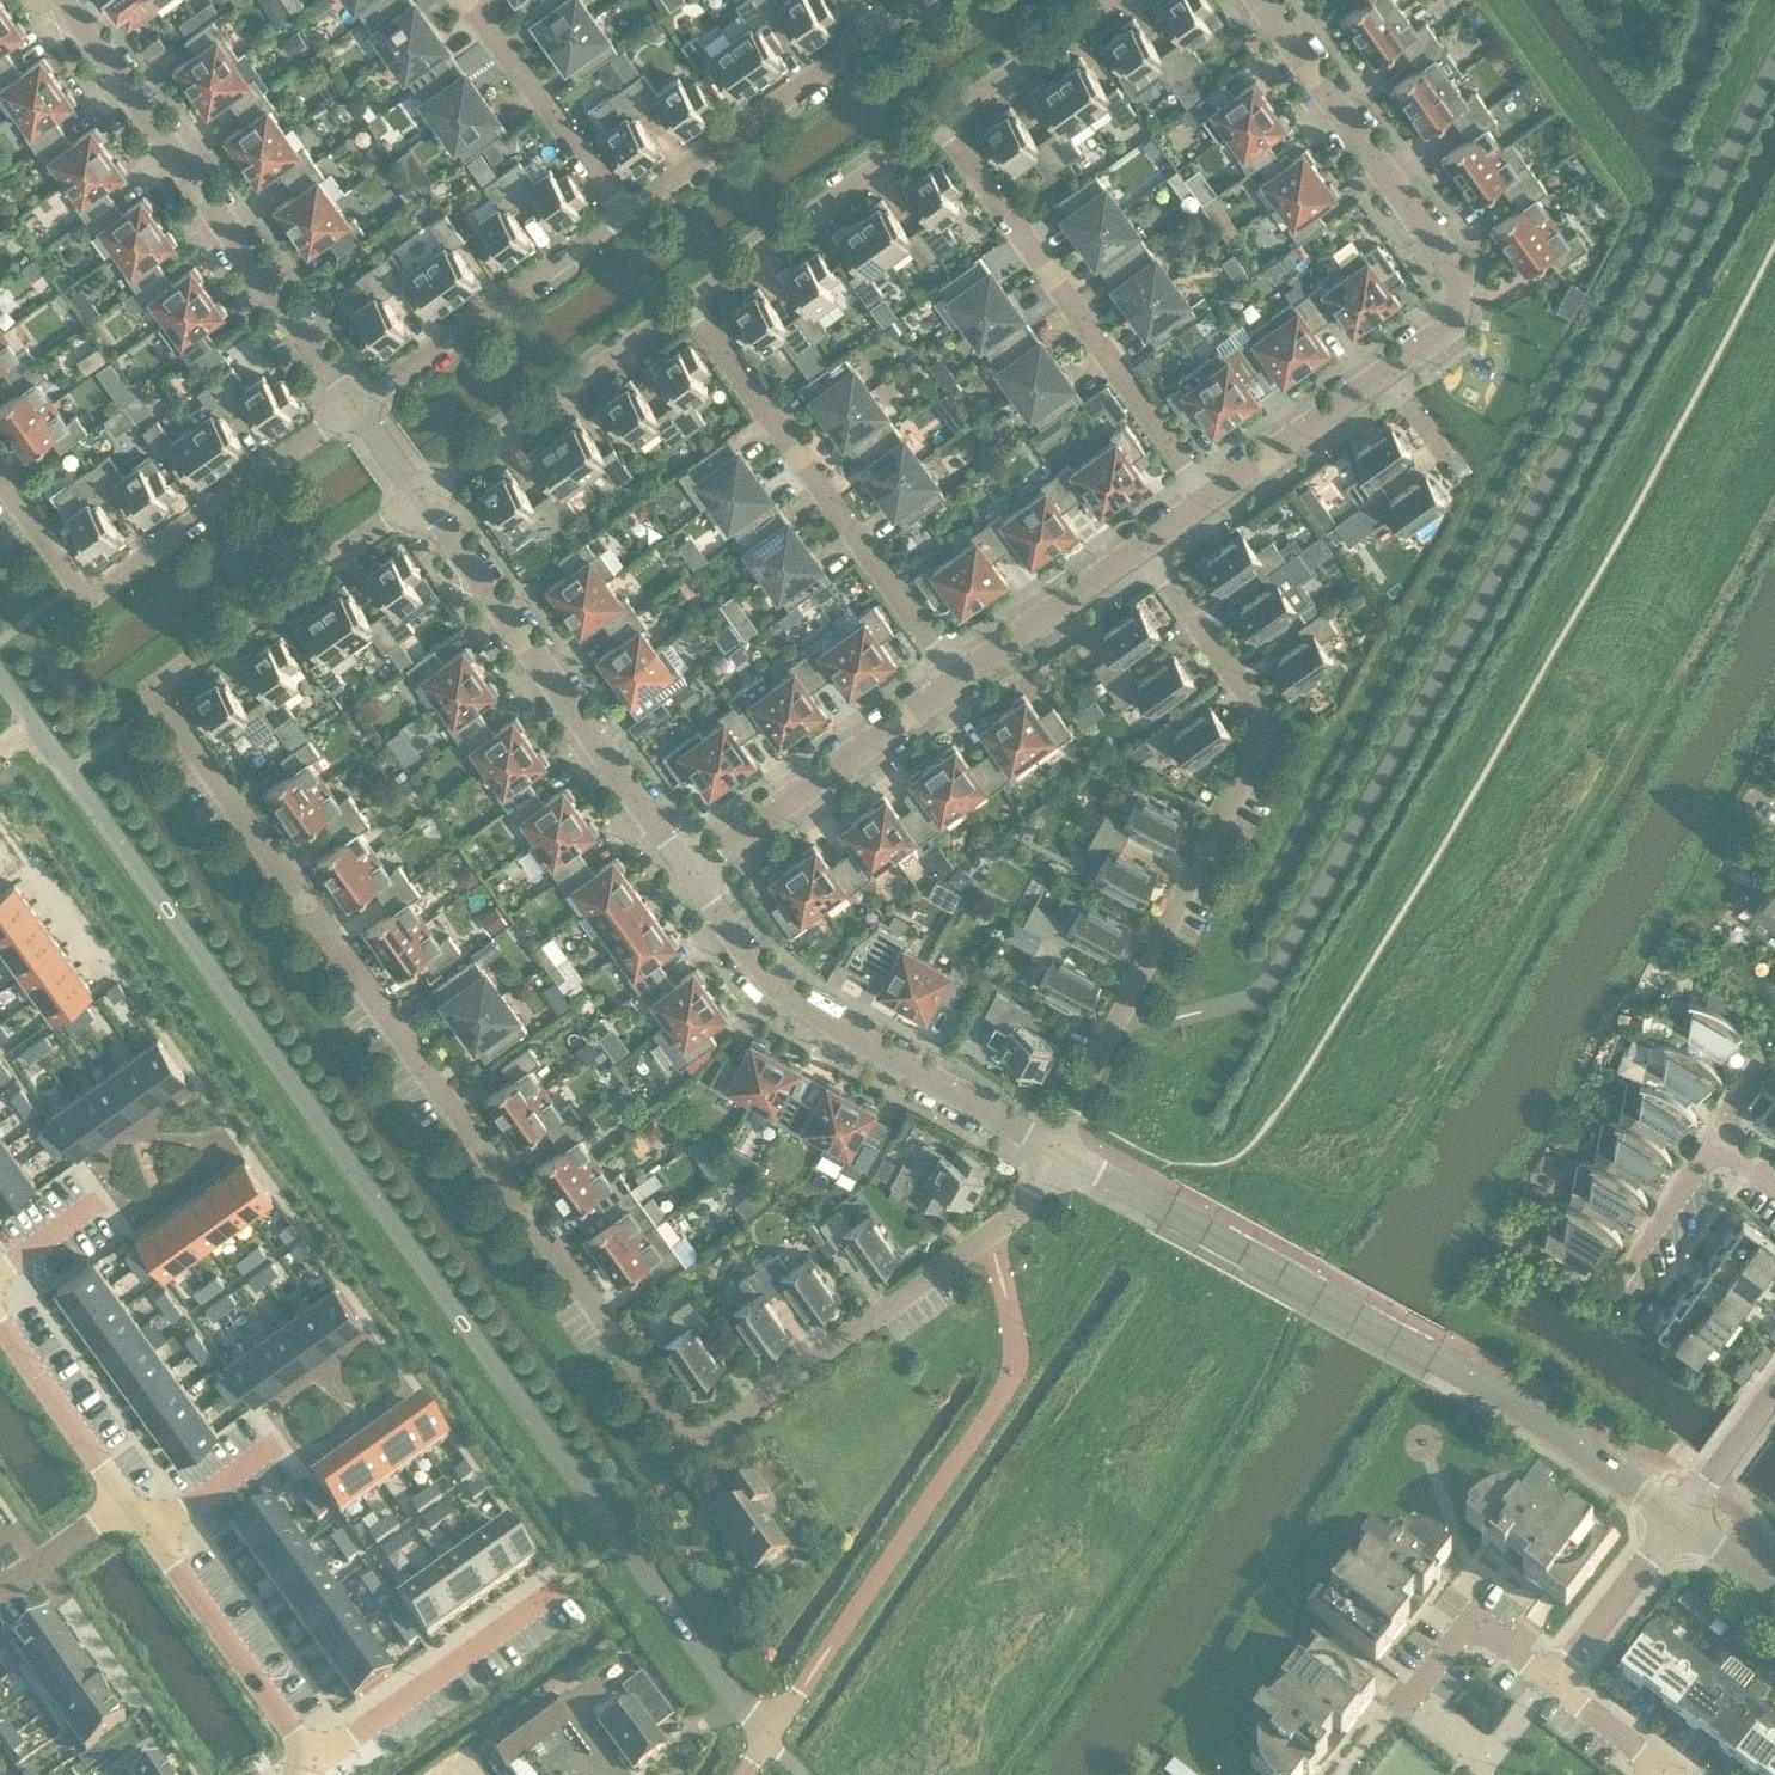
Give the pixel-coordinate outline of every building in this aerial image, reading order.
[(154,2),(152,0),(109,0),(118,12),(122,9),(130,20),(154,2)] [(201,19),(217,8),(211,0),(210,0),(195,11),(201,19)] [(365,17),(389,0),(352,0),(365,17)] [(365,17),(390,52),(431,23),(421,10),(417,13),(407,0),(389,0),(365,17)] [(531,4),(546,26),(542,30),(551,43),(592,13),(582,0),(537,0),(531,4)] [(757,0),(742,0),(736,4),(751,24),(731,38),(759,78),(771,69),(773,72),(786,63),(760,26),(770,19),(757,0)] [(770,19),(781,11),(807,48),(820,39),(818,36),(830,27),(829,24),(838,18),(825,0),(757,0),(770,19)] [(1189,72),(1205,61),(1190,41),(1221,19),(1207,0),(1157,0),(1155,2),(1181,38),(1171,46),(1189,72)] [(1396,0),(1356,0),(1359,4),(1341,17),(1349,28),(1352,26),(1360,37),(1401,8),(1396,0)] [(1437,35),(1426,21),(1416,28),(1401,8),(1360,37),(1369,49),(1365,51),(1373,62),(1400,42),(1409,55),(1437,35)] [(18,19),(15,21),(7,10),(0,15),(0,68),(13,58),(4,45),(26,30),(18,19)] [(201,19),(195,11),(180,22),(186,31),(201,19)] [(592,13),(551,43),(560,56),(565,52),(581,75),(618,49),(592,13)] [(1170,86),(1189,72),(1171,46),(1160,53),(1134,17),(1121,26),(1123,29),(1110,38),(1112,40),(1103,47),(1121,73),(1136,94),(1162,76),(1170,86)] [(192,88),(237,56),(239,55),(213,19),(186,38),(196,52),(174,68),(181,79),(184,77),(192,88)] [(431,23),(390,52),(415,87),(451,61),(435,39),(440,36),(431,23)] [(759,78),(731,38),(711,52),(697,32),(682,43),(700,69),(711,62),(737,98),(750,89),(748,86),(759,78)] [(1418,68),(1391,87),(1399,98),(1402,95),(1410,107),(1451,78),(1462,70),(1437,35),(1409,55),(1418,68)] [(150,56),(165,45),(159,36),(143,47),(150,56)] [(239,55),(237,56),(192,88),(201,100),(198,102),(205,112),(227,96),(236,109),(264,90),(270,85),(245,50),(239,55)] [(0,68),(0,89),(1,88),(16,109),(57,79),(49,68),(52,66),(44,55),(22,71),(13,58),(0,68)] [(1136,110),(1117,84),(1107,92),(1080,55),(1067,64),(1070,67),(1058,76),(1086,115),(1106,101),(1121,121),(1136,110)] [(650,161),(663,152),(636,115),(647,108),(628,82),(612,60),(601,68),(600,74),(606,83),(612,84),(616,90),(592,108),(614,139),(605,146),(624,172),(633,165),(635,167),(648,158),(650,161)] [(451,61),(415,87),(440,122),(481,93),(471,80),(467,83),(451,61)] [(628,82),(647,108),(657,100),(683,137),(696,128),(694,125),(707,115),(705,113),(715,106),(696,80),(687,87),(678,76),(657,91),(643,71),(628,82)] [(1086,115),(1058,76),(1046,84),(1044,81),(1031,90),(1058,127),(1047,134),(1066,160),(1081,150),(1067,129),(1086,115)] [(1269,102),(1261,91),(1264,88),(1256,78),(1234,94),(1224,80),(1197,100),(1208,115),(1204,118),(1219,139),(1229,132),(1228,131),(1269,102)] [(1451,78),(1410,107),(1419,119),(1415,121),(1423,132),(1450,112),(1459,125),(1487,105),(1476,91),(1466,98),(1451,78)] [(57,79),(16,109),(31,129),(25,133),(36,148),(63,128),(54,115),(76,99),(68,89),(65,91),(57,79)] [(264,90),(236,109),(246,122),(224,138),(231,149),(234,146),(243,158),(284,128),(269,108),(274,104),(264,90)] [(481,93),(440,122),(465,158),(502,132),(485,109),(490,106),(481,93)] [(1228,131),(1229,132),(1243,152),(1238,156),(1248,170),(1275,151),(1266,138),(1288,122),(1281,112),(1278,114),(1269,102),(1228,131)] [(1066,160),(1047,134),(1037,142),(1010,105),(998,114),(1000,117),(987,126),(989,129),(979,136),(998,162),(1007,155),(1015,166),(1032,155),(1046,175),(1066,160)] [(1487,105),(1459,125),(1469,138),(1441,157),(1449,168),(1452,165),(1460,177),(1501,147),(1487,127),(1497,120),(1487,105)] [(63,128),(36,148),(46,162),(52,158),(66,179),(107,149),(99,138),(102,136),(94,125),(72,141),(63,128)] [(284,128),(243,158),(251,170),(248,172),(256,182),(278,166),(287,179),(314,160),(304,145),(298,149),(284,128)] [(1501,147),(1460,177),(1469,189),(1465,191),(1473,201),(1500,182),(1509,195),(1537,175),(1526,161),(1516,168),(1501,147)] [(1275,151),(1248,170),(1258,185),(1264,181),(1279,201),(1319,172),(1311,161),(1314,158),(1306,148),(1284,164),(1275,151)] [(107,149),(66,179),(81,199),(75,203),(86,218),(113,198),(104,185),(126,169),(119,159),(116,161),(107,149)] [(500,173),(518,200),(529,192),(555,229),(568,220),(566,217),(579,207),(577,205),(586,198),(568,172),(558,179),(550,168),(534,179),(520,159),(500,173)] [(314,160),(287,179),(296,192),(274,208),(281,218),(284,216),(293,228),(334,198),(319,178),(325,174),(314,160)] [(919,226),(938,252),(957,238),(943,218),(959,206),(951,195),(960,188),(942,162),(933,169),(931,167),(918,176),(916,173),(903,182),(929,219),(919,226)] [(1096,172),(1060,198),(1076,221),(1071,224),(1081,237),(1121,208),(1096,172)] [(1299,241),(1315,230),(1326,222),(1316,208),(1338,192),(1331,182),(1328,184),(1319,172),(1279,201),(1293,222),(1288,226),(1299,241)] [(518,200),(500,173),(485,184),(499,204),(478,219),(486,231),(477,238),(495,263),(505,257),(506,259),(519,250),(521,253),(534,244),(508,207),(518,200)] [(1537,175),(1509,195),(1519,208),(1491,227),(1499,238),(1502,235),(1511,247),(1552,217),(1537,197),(1547,190),(1537,175)] [(113,198),(86,218),(96,232),(102,228),(116,249),(157,219),(149,208),(152,205),(145,195),(122,211),(113,198)] [(938,252),(919,226),(908,234),(882,197),(869,206),(871,209),(861,217),(889,257),(908,243),(922,263),(938,252)] [(334,198),(293,228),(301,239),(298,241),(306,252),(328,236),(338,250),(365,230),(354,215),(348,219),(334,198)] [(1121,208),(1081,237),(1090,250),(1095,247),(1110,269),(1147,243),(1121,208)] [(481,282),(454,246),(465,238),(446,212),(431,223),(445,243),(426,257),(454,297),(466,288),(468,291),(481,282)] [(889,257),(861,217),(848,226),(846,223),(833,232),(859,269),(849,276),(868,302),(883,292),(868,272),(889,257)] [(1560,265),(1588,246),(1577,230),(1566,238),(1552,217),(1511,247),(1519,258),(1516,261),(1523,271),(1551,252),(1560,265)] [(157,219),(116,249),(131,269),(126,273),(136,287),(163,268),(154,255),(176,239),(169,229),(166,231),(157,219)] [(1346,273),(1375,314),(1387,306),(1389,309),(1400,301),(1392,291),(1389,287),(1403,277),(1378,242),(1364,252),(1361,248),(1339,263),(1346,273)] [(1147,243),(1110,269),(1126,291),(1121,294),(1131,307),(1172,278),(1147,243)] [(454,297),(426,257),(406,271),(391,251),(376,262),(395,288),(405,281),(432,317),(444,308),(442,305),(454,297)] [(795,315),(814,341),(829,330),(815,310),(836,295),(828,283),(837,277),(818,251),(809,258),(807,255),(794,264),(792,261),(780,271),(806,307),(795,315)] [(965,320),(1006,291),(997,278),(992,281),(976,259),(939,285),(965,320)] [(395,288),(376,262),(356,276),(371,296),(354,308),(363,320),(353,326),(372,352),(381,345),(383,348),(396,339),(398,342),(411,332),(384,296),(395,288)] [(163,268),(136,287),(146,302),(152,298),(167,319),(208,289),(199,278),(202,275),(195,265),(173,281),(163,268)] [(1307,293),(1327,320),(1339,311),(1355,333),(1366,325),(1364,322),(1375,314),(1346,273),(1326,288),(1322,282),(1307,293)] [(1172,278),(1131,307),(1140,320),(1145,317),(1161,340),(1197,314),(1172,278)] [(814,341),(795,315),(785,322),(759,286),(746,295),(748,298),(735,307),(737,310),(728,316),(746,342),(755,335),(764,347),(780,335),(794,355),(814,341)] [(226,309),(219,299),(216,301),(208,289),(167,319),(159,324),(173,344),(169,347),(180,363),(214,339),(204,325),(226,309)] [(990,355),(1026,329),(1011,307),(1015,304),(1006,291),(965,320),(990,355)] [(1270,315),(1305,364),(1317,356),(1319,359),(1330,351),(1314,329),(1327,320),(1307,293),(1294,302),(1292,300),(1270,315)] [(1237,343),(1257,370),(1270,361),(1285,383),(1296,375),(1294,372),(1305,364),(1270,315),(1249,331),(1250,333),(1237,343)] [(1015,390),(1056,361),(1047,348),(1042,351),(1026,329),(990,355),(1015,390)] [(0,332),(0,366),(1,365),(10,378),(37,358),(26,343),(16,350),(2,331),(0,332)] [(1200,364),(1235,414),(1247,406),(1249,409),(1260,401),(1244,379),(1257,370),(1237,343),(1230,333),(1216,342),(1220,348),(1199,363),(1200,364)] [(667,407),(686,433),(706,419),(691,399),(708,387),(699,376),(709,369),(690,343),(681,350),(679,347),(666,356),(664,353),(651,363),(678,399),(667,407)] [(844,353),(808,379),(824,402),(819,405),(829,418),(870,389),(844,353)] [(10,378),(19,391),(0,404),(0,420),(3,418),(11,430),(52,401),(38,381),(48,373),(37,358),(10,378)] [(1056,361),(1015,390),(1041,426),(1077,400),(1061,377),(1065,374),(1056,361)] [(1235,414),(1200,364),(1178,380),(1181,383),(1166,394),(1186,421),(1200,411),(1215,433),(1226,426),(1224,423),(1235,414)] [(213,379),(232,405),(242,398),(269,434),(281,425),(279,422),(292,413),(290,410),(299,404),(281,378),(272,385),(263,373),(247,385),(233,365),(213,379)] [(686,433),(667,407),(657,414),(630,378),(618,387),(620,390),(607,399),(609,402),(599,408),(618,434),(627,427),(635,439),(656,424),(671,444),(686,433)] [(232,405),(213,379),(198,390),(212,410),(192,424),(221,464),(233,456),(235,459),(248,449),(221,413),(232,405)] [(870,389),(829,418),(838,431),(843,428),(858,450),(895,424),(870,389)] [(52,401),(11,430),(19,441),(16,444),(24,455),(51,435),(61,449),(88,429),(77,413),(66,420),(52,401)] [(554,437),(582,477),(603,462),(617,482),(632,472),(613,445),(603,453),(577,416),(564,425),(566,428),(554,437)] [(221,464),(192,424),(173,438),(158,418),(143,429),(162,455),(172,448),(199,485),(211,475),(209,472),(221,464)] [(1094,454),(1123,495),(1135,486),(1137,489),(1148,482),(1132,460),(1146,450),(1126,423),(1111,434),(1114,439),(1094,454)] [(895,424),(858,450),(874,472),(869,475),(879,488),(920,459),(895,424)] [(1361,507),(1386,489),(1377,477),(1411,452),(1392,426),(1350,456),(1363,474),(1346,486),(1361,507)] [(582,477),(554,437),(543,445),(541,442),(528,451),(554,488),(544,496),(562,522),(578,511),(563,491),(582,477)] [(713,501),(754,471),(745,458),(740,462),(724,439),(688,465),(713,501)] [(90,468),(108,494),(119,486),(145,523),(158,514),(156,511),(169,502),(167,499),(176,492),(149,455),(124,474),(109,454),(90,468)] [(1123,495),(1094,454),(1074,468),(1070,463),(1055,473),(1075,501),(1088,491),(1103,513),(1114,506),(1112,503),(1123,495)] [(920,459),(879,488),(888,501),(893,498),(909,521),(946,495),(920,459)] [(562,522),(544,496),(533,503),(507,466),(494,475),(496,478),(483,488),(485,490),(476,497),(511,546),(537,528),(542,536),(562,522)] [(108,494),(90,468),(53,494),(76,525),(67,532),(85,558),(94,551),(96,553),(109,544),(111,547),(124,538),(98,501),(108,494)] [(738,536),(775,510),(759,488),(764,484),(754,471),(713,501),(738,536)] [(1075,501),(1055,473),(1041,484),(1045,489),(1024,504),(1054,545),(1065,536),(1067,539),(1078,532),(1062,510),(1075,501)] [(1392,497),(1387,489),(1328,531),(1341,547),(1390,513),(1403,531),(1445,500),(1426,474),(1392,497)] [(1054,545),(1024,504),(1004,518),(1000,513),(985,523),(1005,551),(1018,541),(1034,564),(1044,556),(1042,553),(1054,545)] [(764,571),(804,541),(795,528),(790,532),(775,510),(738,536),(764,571)] [(1005,551),(985,523),(971,534),(975,539),(954,554),(984,595),(995,586),(998,589),(1008,582),(992,560),(1005,551)] [(1288,560),(1286,557),(1272,538),(1256,550),(1243,533),(1201,563),(1220,590),(1254,565),(1263,577),(1288,560)] [(617,570),(602,550),(597,554),(586,538),(559,558),(568,572),(546,587),(554,598),(557,596),(565,607),(606,578),(617,570)] [(804,541),(764,571),(789,607),(825,581),(809,558),(814,554),(804,541)] [(381,613),(399,639),(415,628),(400,608),(421,593),(413,581),(422,575),(404,549),(394,556),(393,553),(380,562),(378,559),(365,568),(391,605),(381,613)] [(1284,616),(1309,598),(1296,580),(1312,569),(1298,549),(1286,557),(1288,560),(1263,577),(1269,586),(1235,610),(1254,637),(1265,629),(1269,634),(1287,621),(1284,616)] [(984,595),(954,554),(934,569),(930,563),(915,574),(934,601),(948,592),(964,614),(974,606),(972,603),(984,595)] [(606,578),(565,607),(574,619),(571,621),(578,632),(600,616),(609,629),(637,609),(626,594),(621,598),(606,578)] [(399,639),(381,613),(370,620),(344,583),(331,592),(333,596),(322,604),(350,644),(370,630),(384,650),(399,639)] [(842,634),(872,675),(883,667),(886,670),(896,662),(880,640),(894,630),(874,603),(859,614),(863,619),(842,634)] [(350,644),(322,604),(310,612),(308,609),(295,619),(321,655),(311,663),(330,689),(345,678),(330,658),(350,644)] [(1108,686),(1133,668),(1125,658),(1159,633),(1140,606),(1098,636),(1111,654),(1094,666),(1108,686)] [(637,609),(609,629),(619,641),(597,657),(604,668),(607,666),(615,677),(656,648),(642,627),(647,624),(637,609)] [(1323,609),(1299,627),(1306,638),(1272,662),(1291,689),(1300,682),(1304,688),(1317,679),(1313,673),(1333,659),(1321,641),(1337,629),(1323,609)] [(872,675),(842,634),(822,649),(818,643),(804,654),(823,681),(836,672),(852,694),(862,686),(860,683),(872,675)] [(257,701),(276,727),(296,713),(281,693),(298,681),(289,670),(299,663),(280,637),(271,644),(269,642),(256,651),(254,648),(241,657),(268,694),(257,701)] [(621,691),(628,702),(650,686),(660,699),(672,691),(687,680),(677,666),(683,661),(668,639),(656,648),(615,677),(624,689),(621,691)] [(418,682),(424,678),(438,698),(479,669),(471,658),(474,655),(466,645),(444,661),(435,647),(407,667),(418,682)] [(823,681),(804,654),(789,664),(793,670),(773,684),(802,725),(814,717),(816,720),(826,712),(810,690),(823,681)] [(1133,668),(1108,686),(1122,705),(1139,693),(1152,711),(1194,681),(1174,654),(1140,678),(1133,668)] [(1061,671),(1051,656),(1040,664),(1051,679),(1061,671)] [(487,681),(479,669),(438,698),(453,719),(447,723),(458,737),(485,718),(476,705),(498,689),(491,679),(487,681)] [(728,696),(734,704),(753,731),(766,722),(782,744),(793,736),(790,733),(802,725),(773,684),(763,671),(728,696)] [(276,727),(257,701),(247,709),(220,672),(207,681),(210,684),(197,694),(199,696),(189,703),(208,729),(217,722),(225,733),(242,722),(256,742),(276,727)] [(1004,711),(1033,752),(1054,738),(1057,743),(1073,732),(1053,704),(1040,714),(1024,692),(1013,700),(1015,703),(1004,711)] [(753,731),(734,704),(719,714),(723,720),(703,734),(732,775),(744,767),(746,770),(756,762),(741,741),(753,731)] [(1231,732),(1211,705),(1177,730),(1169,719),(1145,737),(1159,757),(1176,745),(1188,762),(1193,759),(1196,764),(1223,745),(1219,740),(1231,732)] [(1033,752),(1004,711),(992,720),(990,717),(980,724),(995,746),(982,755),(1002,783),(1017,772),(1013,767),(1033,752)] [(494,731),(485,718),(458,737),(468,752),(474,748),(488,768),(529,739),(521,727),(524,725),(517,715),(494,731)] [(732,775),(703,734),(682,749),(679,743),(663,755),(683,782),(696,772),(712,794),(723,787),(721,784),(732,775)] [(309,737),(292,750),(282,757),(291,771),(264,790),(272,801),(275,798),(283,810),(324,781),(310,760),(320,753),(309,737)] [(538,751),(529,739),(488,768),(503,789),(498,793),(508,807),(535,788),(526,775),(548,759),(541,749),(538,751)] [(1002,783),(982,755),(970,764),(954,742),(943,750),(945,753),(934,761),(963,802),(984,788),(987,793),(1002,783)] [(963,802),(934,761),(922,770),(920,767),(910,774),(925,796),(913,805),(932,833),(947,822),(943,817),(963,802)] [(324,781),(283,810),(292,822),(288,824),(296,835),(323,815),(332,828),(360,808),(349,794),(339,801),(324,781)] [(545,800),(535,788),(508,807),(519,822),(524,818),(539,838),(580,809),(571,797),(574,795),(567,785),(545,800)] [(932,833),(913,805),(900,815),(884,793),(873,800),(876,803),(864,812),(893,852),(914,838),(918,843),(932,833)] [(1098,826),(1125,840),(1131,828),(1168,848),(1184,819),(1138,795),(1128,814),(1109,804),(1098,826)] [(360,808),(332,828),(342,841),(314,860),(322,871),(325,868),(334,880),(374,850),(360,830),(370,823),(360,808)] [(576,845),(598,829),(591,818),(588,821),(580,809),(539,838),(538,838),(528,845),(543,866),(548,863),(558,877),(586,858),(576,845)] [(893,852),(864,812),(852,820),(850,817),(840,824),(855,846),(843,856),(862,883),(877,873),(873,867),(893,852)] [(1125,840),(1098,826),(1087,847),(1105,856),(1095,876),(1141,900),(1156,871),(1119,851),(1125,840)] [(862,883),(843,856),(830,865),(814,843),(803,850),(806,853),(794,862),(823,903),(844,888),(848,893),(862,883)] [(374,850),(334,880),(342,891),(338,894),(346,904),(373,885),(382,898),(410,878),(399,864),(389,871),(374,850)] [(595,870),(586,858),(558,877),(569,892),(574,888),(589,908),(630,879),(621,867),(624,865),(617,855),(595,870)] [(823,903),(794,862),(782,870),(780,867),(770,875),(786,897),(772,906),(791,934),(807,923),(803,917),(823,903)] [(1744,902),(1756,911),(1747,922),(1767,936),(1771,931),(1774,925),(1774,876),(1768,871),(1744,902)] [(410,878),(382,898),(392,911),(364,930),(372,941),(375,938),(384,950),(425,920),(410,900),(420,893),(410,878)] [(645,900),(630,879),(589,908),(604,929),(645,900)] [(0,892),(0,925),(30,903),(15,882),(0,892)] [(1112,955),(1128,925),(1082,901),(1064,892),(1054,910),(1035,900),(1023,922),(1033,927),(1042,932),(1069,946),(1075,935),(1112,955)] [(660,921),(645,900),(604,929),(619,950),(660,921)] [(0,925),(0,939),(8,951),(46,924),(30,903),(0,925)] [(1033,927),(1023,922),(1012,916),(1002,934),(1033,950),(1042,932),(1033,927)] [(425,920),(384,950),(392,961),(389,964),(396,974),(424,955),(433,968),(461,949),(450,933),(439,941),(425,920)] [(668,932),(660,921),(619,950),(634,971),(628,975),(639,989),(666,969),(657,957),(679,941),(671,930),(668,932)] [(46,924),(8,951),(24,972),(61,946),(46,924)] [(903,1002),(927,958),(905,946),(908,940),(879,924),(856,940),(844,963),(869,977),(873,969),(886,976),(877,992),(888,999),(890,995),(903,1002)] [(1767,936),(1774,943),(1774,925),(1771,931),(1767,936)] [(1069,946),(1042,932),(1033,950),(1031,954),(1049,963),(1039,983),(1085,1007),(1100,977),(1063,958),(1069,946)] [(61,946),(24,972),(39,994),(76,967),(61,946)] [(549,950),(541,956),(549,968),(558,962),(549,950)] [(460,1022),(501,993),(476,957),(439,983),(456,1006),(451,1009),(460,1022)] [(927,958),(903,1002),(915,1009),(913,1012),(925,1019),(938,995),(952,1003),(969,973),(952,964),(949,970),(927,958)] [(558,962),(549,968),(558,981),(567,975),(558,962)] [(76,967),(39,994),(54,1015),(92,989),(76,967)] [(675,982),(666,969),(639,989),(649,1004),(654,1000),(669,1020),(710,991),(702,979),(705,977),(697,967),(675,982)] [(119,981),(107,989),(114,999),(126,991),(119,981)] [(1726,994),(1717,990),(1713,988),(1709,986),(1706,1002),(1702,1000),(1699,999),(1695,998),(1689,997),(1689,999),(1685,1024),(1672,1016),(1668,1039),(1667,1040),(1680,1043),(1696,1051),(1709,1061),(1711,1062),(1720,1047),(1742,1030),(1745,1033),(1746,1032),(1744,1029),(1741,1026),(1738,1023),(1734,1018),(1747,1009),(1742,1004),(1734,999),(1726,994)] [(1052,1059),(1060,1045),(1020,1023),(1029,1007),(997,989),(985,1011),(995,1016),(982,1039),(1010,1055),(1005,1065),(1032,1080),(1038,1070),(1041,1072),(1049,1057),(1052,1059)] [(718,1002),(710,991),(669,1020),(684,1041),(678,1044),(689,1060),(717,1040),(707,1027),(729,1011),(721,1000),(718,1002)] [(474,1032),(491,1054),(527,1028),(501,993),(460,1022),(470,1035),(474,1032)] [(87,1003),(76,1012),(83,1022),(94,1013),(87,1003)] [(76,1012),(64,1020),(71,1030),(83,1022),(76,1012)] [(0,1022),(0,1039),(8,1032),(1,1022),(0,1022)] [(45,1034),(34,1042),(40,1052),(52,1043),(45,1034)] [(158,1036),(137,1052),(164,1089),(185,1073),(158,1036)] [(751,1097),(775,1053),(764,1047),(765,1043),(754,1037),(741,1061),(726,1053),(710,1082),(726,1091),(730,1085),(751,1097)] [(1680,1043),(1667,1040),(1668,1039),(1664,1038),(1664,1040),(1668,1041),(1664,1059),(1647,1056),(1642,1080),(1654,1083),(1653,1084),(1656,1084),(1671,1091),(1685,1102),(1686,1103),(1687,1102),(1695,1088),(1717,1071),(1720,1074),(1721,1073),(1711,1062),(1709,1061),(1696,1051),(1680,1043)] [(34,1042),(22,1050),(29,1060),(40,1052),(34,1042)] [(504,1117),(545,1088),(530,1068),(541,1060),(530,1045),(502,1065),(512,1078),(485,1098),(492,1108),(496,1106),(504,1117)] [(137,1052),(115,1067),(142,1104),(164,1089),(137,1052)] [(786,1124),(802,1095),(789,1087),(802,1064),(790,1057),(788,1061),(775,1053),(751,1097),(774,1110),(771,1116),(786,1124)] [(0,1064),(0,1078),(1,1080),(11,1073),(3,1062),(0,1064)] [(115,1067),(94,1082),(121,1120),(142,1104),(115,1067)] [(1654,1083),(1642,1080),(1639,1079),(1628,1077),(1619,1121),(1619,1122),(1631,1125),(1646,1132),(1660,1143),(1661,1144),(1662,1143),(1671,1129),(1693,1111),(1695,1115),(1697,1114),(1687,1102),(1686,1103),(1685,1102),(1671,1091),(1656,1084),(1653,1084),(1654,1083)] [(827,1139),(851,1095),(839,1088),(841,1085),(829,1079),(816,1102),(802,1095),(786,1124),(802,1133),(805,1127),(827,1139)] [(94,1082),(73,1098),(99,1135),(121,1120),(94,1082)] [(21,1087),(11,1094),(20,1106),(30,1099),(21,1087)] [(545,1088),(504,1117),(512,1129),(509,1131),(517,1142),(544,1122),(553,1135),(581,1116),(570,1101),(560,1109),(545,1088)] [(1754,1120),(1761,1125),(1762,1126),(1763,1126),(1766,1126),(1767,1126),(1769,1125),(1771,1124),(1774,1127),(1774,1092),(1754,1120)] [(851,1095),(827,1139),(821,1150),(844,1162),(841,1167),(857,1176),(862,1166),(876,1142),(880,1145),(890,1127),(871,1116),(877,1105),(866,1099),(864,1102),(851,1095)] [(73,1098),(51,1113),(78,1150),(99,1135),(73,1098)] [(30,1099),(20,1106),(28,1117),(38,1110),(30,1099)] [(581,1116),(553,1135),(562,1148),(535,1168),(543,1178),(546,1176),(554,1187),(595,1158),(581,1138),(591,1130),(581,1116)] [(1619,1122),(1619,1121),(1603,1118),(1594,1162),(1594,1163),(1606,1166),(1622,1173),(1635,1183),(1637,1185),(1637,1184),(1646,1170),(1668,1152),(1670,1156),(1672,1155),(1662,1143),(1661,1144),(1660,1143),(1646,1132),(1631,1125),(1619,1122)] [(48,1124),(38,1131),(47,1144),(57,1137),(48,1124)] [(57,1137),(47,1144),(55,1155),(65,1148),(57,1137)] [(981,1174),(987,1164),(959,1148),(954,1158),(925,1142),(912,1165),(903,1160),(891,1182),(894,1184),(889,1194),(906,1206),(913,1194),(923,1200),(938,1208),(947,1191),(972,1205),(979,1191),(976,1189),(984,1175),(981,1174)] [(0,1149),(0,1178),(22,1162),(8,1143),(0,1149)] [(245,1158),(224,1173),(251,1210),(272,1195),(245,1158)] [(595,1158),(554,1187),(563,1199),(559,1201),(567,1212),(594,1192),(603,1205),(631,1185),(620,1171),(610,1178),(595,1158)] [(1594,1162),(1585,1160),(1578,1159),(1570,1203),(1569,1204),(1581,1207),(1597,1214),(1610,1224),(1612,1226),(1613,1225),(1621,1211),(1643,1193),(1646,1197),(1647,1196),(1637,1184),(1637,1185),(1635,1183),(1622,1173),(1606,1166),(1594,1163),(1594,1162)] [(0,1178),(0,1205),(0,1206),(35,1181),(22,1162),(0,1178)] [(224,1173),(202,1188),(229,1225),(251,1210),(224,1173)] [(605,1257),(656,1220),(631,1185),(603,1205),(613,1218),(585,1238),(593,1248),(596,1246),(605,1257)] [(202,1188),(181,1204),(208,1241),(229,1225),(202,1188)] [(1581,1207),(1569,1204),(1570,1203),(1565,1202),(1565,1204),(1569,1204),(1563,1232),(1553,1250),(1586,1270),(1596,1252),(1618,1234),(1621,1237),(1622,1236),(1613,1225),(1612,1226),(1610,1224),(1597,1214),(1581,1207)] [(181,1204),(160,1219),(186,1256),(208,1241),(181,1204)] [(848,1239),(872,1273),(899,1254),(869,1212),(851,1225),(839,1208),(820,1222),(837,1247),(848,1239)] [(1774,1261),(1774,1241),(1744,1218),(1737,1227),(1731,1227),(1724,1236),(1729,1239),(1727,1241),(1768,1271),(1774,1261)] [(160,1219),(138,1234),(165,1271),(186,1256),(160,1219)] [(291,1220),(279,1229),(286,1238),(298,1230),(291,1220)] [(654,1276),(682,1256),(656,1220),(605,1257),(613,1269),(609,1271),(617,1282),(644,1262),(654,1276)] [(812,1220),(807,1224),(819,1242),(825,1237),(812,1220)] [(825,1237),(819,1242),(828,1253),(837,1247),(829,1235),(825,1237)] [(303,1238),(292,1246),(299,1256),(310,1248),(303,1238)] [(1752,1293),(1768,1271),(1727,1241),(1721,1249),(1715,1249),(1708,1258),(1713,1261),(1711,1263),(1752,1293)] [(259,1243),(248,1251),(255,1261),(266,1253),(259,1243)] [(135,1246),(126,1253),(134,1265),(144,1258),(135,1246)] [(248,1251),(236,1260),(243,1269),(255,1261),(248,1251)] [(759,1266),(777,1290),(787,1283),(812,1317),(838,1298),(808,1256),(790,1268),(778,1252),(759,1266)] [(144,1258),(134,1265),(142,1277),(152,1270),(144,1258)] [(95,1259),(58,1286),(73,1307),(111,1281),(95,1259)] [(272,1260),(260,1269),(267,1278),(279,1270),(272,1260)] [(1736,1315),(1752,1293),(1711,1263),(1705,1271),(1699,1271),(1692,1280),(1697,1283),(1695,1285),(1736,1315)] [(777,1290),(759,1266),(740,1280),(751,1296),(734,1309),(764,1351),(791,1332),(766,1298),(777,1290)] [(260,1269),(248,1277),(255,1287),(267,1278),(260,1269)] [(217,1273),(205,1282),(212,1292),(224,1283),(217,1273)] [(111,1281),(73,1307),(88,1328),(125,1301),(111,1281)] [(205,1282),(194,1290),(201,1299),(212,1292),(205,1282)] [(335,1282),(313,1298),(340,1335),(362,1320),(335,1282)] [(1720,1337),(1736,1315),(1695,1285),(1689,1293),(1683,1293),(1675,1303),(1674,1303),(1720,1337)] [(165,1288),(156,1295),(163,1306),(173,1299),(165,1288)] [(230,1291),(217,1299),(224,1309),(237,1300),(230,1291)] [(688,1374),(695,1383),(722,1364),(697,1330),(708,1322),(690,1297),(671,1311),(682,1328),(665,1341),(679,1361),(677,1363),(686,1376),(688,1374)] [(313,1298),(292,1313),(319,1350),(340,1335),(313,1298)] [(173,1299),(163,1306),(173,1318),(182,1311),(173,1299)] [(217,1299),(206,1307),(213,1317),(224,1309),(217,1299)] [(125,1301),(88,1328),(104,1350),(140,1323),(125,1301)] [(1719,1337),(1720,1337),(1674,1303),(1668,1311),(1662,1311),(1655,1320),(1660,1323),(1657,1326),(1698,1356),(1714,1334),(1719,1337)] [(292,1313),(271,1329),(297,1366),(319,1350),(292,1313)] [(140,1323),(104,1350),(119,1371),(156,1344),(140,1323)] [(271,1329),(249,1344),(276,1381),(297,1366),(271,1329)] [(196,1330),(186,1337),(194,1349),(204,1342),(196,1330)] [(204,1342),(194,1349),(203,1361),(212,1354),(204,1342)] [(1761,1367),(1773,1349),(1764,1342),(1751,1359),(1756,1363),(1761,1367)] [(156,1344),(119,1371),(134,1392),(171,1366),(156,1344)] [(249,1344),(228,1359),(255,1396),(276,1381),(249,1344)] [(1743,1380),(1756,1363),(1751,1359),(1746,1356),(1733,1373),(1743,1380)] [(171,1366),(134,1392),(149,1413),(186,1386),(171,1366)] [(226,1372),(216,1379),(224,1391),(234,1384),(226,1372)] [(234,1384),(224,1391),(232,1402),(242,1395),(234,1384)] [(186,1386),(149,1413),(164,1435),(201,1408),(186,1386)] [(421,1403),(400,1418),(427,1456),(448,1440),(421,1403)] [(201,1408),(164,1435),(180,1456),(217,1429),(201,1408)] [(400,1418),(378,1434),(405,1471),(427,1456),(400,1418)] [(378,1434),(357,1449),(384,1486),(405,1471),(378,1434)] [(357,1449),(336,1465),(362,1502),(384,1486),(357,1449)] [(336,1465),(314,1480),(341,1517),(362,1502),(336,1465)] [(467,1466),(455,1474),(462,1484),(474,1476),(467,1466)] [(1482,1544),(1540,1589),(1553,1599),(1566,1609),(1619,1540),(1535,1475),(1522,1491),(1517,1490),(1503,1491),(1495,1485),(1465,1522),(1486,1538),(1482,1544)] [(735,1544),(756,1574),(789,1550),(759,1507),(769,1500),(754,1478),(728,1496),(737,1509),(716,1524),(732,1547),(735,1544)] [(479,1483),(468,1492),(474,1501),(486,1493),(479,1483)] [(435,1489),(424,1497),(431,1507),(442,1498),(435,1489)] [(311,1492),(302,1499),(310,1510),(320,1503),(311,1492)] [(424,1497),(412,1505),(419,1515),(431,1507),(424,1497)] [(320,1503),(310,1510),(318,1522),(328,1515),(320,1503)] [(271,1505),(234,1532),(249,1553),(287,1527),(271,1505)] [(448,1506),(436,1514),(443,1524),(455,1516),(448,1506)] [(436,1514),(424,1522),(431,1532),(443,1524),(436,1514)] [(393,1519),(381,1528),(388,1538),(400,1529),(393,1519)] [(508,1524),(487,1539),(513,1577),(535,1561),(508,1524)] [(1344,1639),(1376,1664),(1441,1580),(1435,1576),(1451,1555),(1413,1526),(1407,1534),(1393,1537),(1388,1539),(1372,1527),(1307,1611),(1344,1639)] [(287,1527),(249,1553),(264,1574),(302,1547),(287,1527)] [(381,1528),(370,1535),(377,1545),(388,1538),(381,1528)] [(341,1534),(332,1541),(340,1552),(350,1546),(341,1534)] [(406,1536),(393,1545),(400,1555),(413,1546),(406,1536)] [(487,1539),(465,1555),(492,1592),(513,1577),(487,1539)] [(393,1545),(383,1553),(389,1562),(400,1555),(393,1545)] [(350,1546),(340,1552),(348,1564),(358,1557),(350,1546)] [(302,1547),(264,1574),(280,1595),(317,1569),(302,1547)] [(465,1555),(444,1570),(470,1607),(492,1592),(465,1555)] [(317,1569),(280,1595),(295,1616),(332,1590),(317,1569)] [(444,1570),(422,1585),(449,1623),(470,1607),(444,1570)] [(372,1576),(362,1583),(370,1595),(380,1588),(372,1576)] [(422,1585),(401,1601),(428,1638),(449,1623),(422,1585)] [(380,1588),(370,1595),(378,1606),(388,1599),(380,1588)] [(332,1590),(295,1616),(310,1638),(347,1611),(332,1590)] [(347,1611),(310,1638),(325,1659),(362,1632),(347,1611)] [(49,1616),(5,1647),(20,1668),(21,1669),(65,1638),(49,1616)] [(402,1617),(392,1624),(400,1636),(410,1629),(402,1617)] [(1640,1654),(1622,1677),(1641,1691),(1643,1689),(1653,1697),(1688,1652),(1655,1626),(1660,1625),(1659,1623),(1653,1626),(1648,1629),(1644,1635),(1642,1641),(1642,1643),(1641,1646),(1639,1649),(1638,1652),(1640,1654)] [(410,1629),(400,1636),(409,1648),(418,1641),(410,1629)] [(362,1632),(325,1659),(341,1680),(377,1653),(362,1632)] [(20,1668),(15,1672),(16,1673),(31,1694),(80,1659),(65,1638),(21,1669),(20,1668)] [(1260,1774),(1314,1774),(1375,1696),(1327,1660),(1306,1644),(1241,1728),(1257,1740),(1257,1750),(1257,1759),(1251,1768),(1260,1774)] [(1688,1652),(1653,1697),(1664,1705),(1662,1708),(1680,1721),(1717,1674),(1688,1652)] [(377,1653),(341,1680),(356,1701),(393,1675),(377,1653)] [(80,1659),(31,1694),(46,1715),(95,1679),(80,1659)] [(1717,1674),(1680,1721),(1698,1735),(1699,1733),(1700,1733),(1710,1741),(1745,1696),(1742,1693),(1754,1679),(1732,1661),(1719,1676),(1717,1674)] [(666,1748),(652,1728),(671,1714),(643,1676),(623,1690),(632,1703),(601,1725),(635,1771),(666,1748)] [(95,1679),(46,1715),(61,1736),(62,1737),(71,1730),(71,1729),(110,1701),(110,1700),(111,1700),(95,1679)] [(1745,1696),(1710,1741),(1721,1749),(1719,1751),(1737,1765),(1774,1717),(1745,1696)] [(487,1745),(508,1773),(573,1725),(552,1697),(487,1745)] [(110,1701),(71,1729),(71,1730),(87,1751),(126,1722),(110,1701)] [(1737,1765),(1750,1774),(1774,1774),(1774,1719),(1774,1717),(1737,1765)] [(0,1730),(0,1734),(6,1743),(16,1736),(8,1725),(0,1730)] [(16,1736),(6,1743),(14,1755),(24,1748),(16,1736)] [(174,1774),(165,1762),(161,1765),(151,1751),(126,1769),(130,1774),(172,1774),(174,1774)] [(438,1774),(466,1774),(466,1770),(458,1760),(438,1774)]
